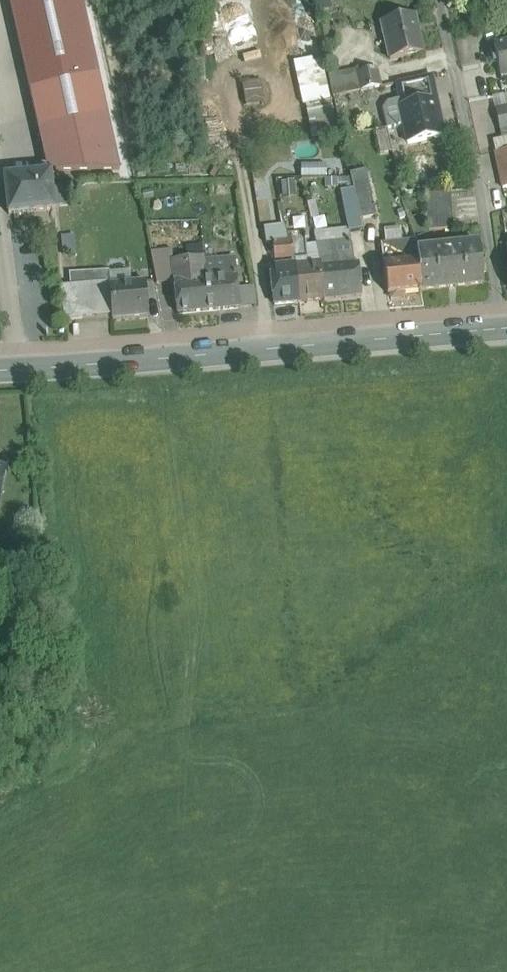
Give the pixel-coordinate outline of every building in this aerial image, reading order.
[(30,92),(64,85),(73,123),(83,120),(83,121),(108,115),(81,0),(8,0),(30,92)] [(414,15),(382,23),(390,60),(422,53),(414,15)] [(494,46),(501,79),(506,77),(506,43),(494,46)] [(377,69),(357,73),(361,92),(381,87),(377,69)] [(357,71),(329,77),(333,98),(361,92),(357,73),(357,71)] [(431,76),(396,84),(399,101),(410,99),(411,105),(432,100),(432,101),(436,100),(431,76)] [(244,82),(245,105),(268,103),(266,81),(244,82)] [(432,100),(411,105),(410,99),(399,101),(388,103),(383,110),(388,129),(404,126),(408,145),(440,138),(432,101),(432,100)] [(497,110),(503,139),(506,138),(506,108),(497,110)] [(73,123),(19,135),(19,129),(0,131),(5,179),(50,174),(51,184),(89,183),(89,181),(88,171),(83,121),(83,120),(73,123)] [(386,131),(376,133),(380,155),(391,153),(386,131)] [(493,141),(495,153),(506,150),(506,138),(493,141)] [(495,153),(503,189),(506,188),(506,150),(495,153)] [(124,181),(124,164),(114,164),(114,171),(88,171),(89,181),(124,181)] [(377,217),(366,170),(350,174),(355,195),(358,207),(361,221),(377,217)] [(50,174),(5,179),(8,215),(53,211),(51,184),(50,174)] [(350,175),(324,178),(325,189),(351,186),(350,175)] [(449,194),(426,196),(429,232),(452,230),(449,194)] [(355,195),(343,197),(345,210),(358,207),(355,195)] [(345,210),(344,210),(349,234),(363,231),(361,221),(358,207),(345,210)] [(304,225),(285,226),(285,230),(288,246),(306,244),(304,225)] [(285,230),(264,232),(266,245),(273,244),(273,247),(288,246),(285,230)] [(416,242),(381,245),(388,295),(421,292),(421,291),(417,253),(416,242)] [(306,244),(288,246),(291,260),(295,260),(307,259),(306,248),(306,244)] [(288,246),(273,247),(275,262),(291,260),(288,246)] [(317,246),(306,248),(307,259),(295,260),(296,266),(321,264),(317,246)] [(479,247),(417,253),(421,291),(483,285),(479,247)] [(172,251),(151,253),(157,285),(174,283),(172,261),(173,261),(172,251)] [(351,253),(326,256),(327,268),(353,266),(351,253)] [(202,263),(191,264),(191,259),(173,261),(172,261),(174,283),(177,314),(240,309),(238,289),(235,260),(204,263),(204,258),(202,258),(202,263)] [(296,266),(292,267),(299,303),(324,300),(322,269),(321,264),(296,266)] [(327,268),(322,269),(324,300),(361,297),(358,265),(353,266),(327,268)] [(292,267),(270,269),(274,305),(299,303),(292,267)] [(109,273),(77,275),(78,287),(109,284),(109,273)] [(77,275),(69,276),(70,288),(78,287),(77,275)] [(110,286),(109,286),(112,317),(112,321),(148,318),(145,282),(110,286)] [(70,288),(61,289),(64,322),(112,317),(109,286),(110,286),(109,284),(78,287),(70,288)] [(253,287),(238,289),(240,309),(255,307),(253,287)]
